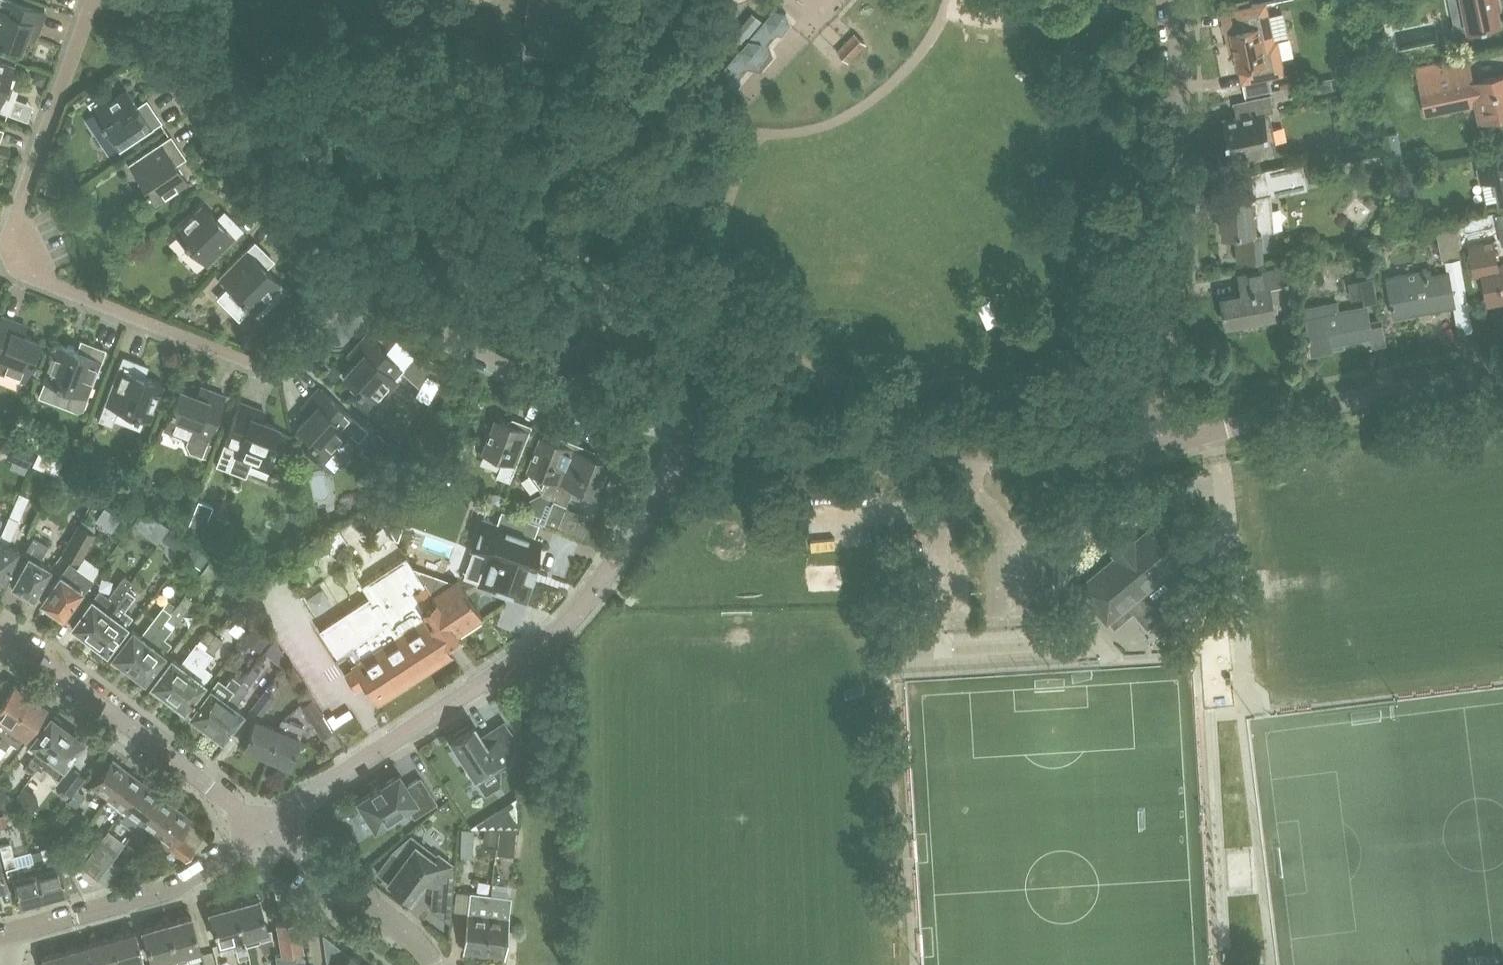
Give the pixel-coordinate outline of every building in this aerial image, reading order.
[(44,11),(15,0),(0,0),(0,44),(19,51),(26,33),(35,37),(44,11)] [(1452,5),(1462,11),(1467,10),(1471,26),(1484,24),(1484,25),(1488,24),(1488,23),(1500,20),(1496,5),(1499,4),(1499,0),(1451,0),(1452,5)] [(1275,39),(1267,1),(1222,11),(1227,32),(1231,31),(1239,67),(1241,67),(1244,81),(1272,75),(1269,60),(1279,58),(1281,54),(1279,42),(1275,39)] [(1420,78),(1427,114),(1479,103),(1483,120),(1502,116),(1502,74),(1475,80),(1469,54),(1417,65),(1420,78)] [(8,113),(17,87),(8,83),(14,66),(0,61),(0,110),(8,113)] [(36,70),(31,80),(42,85),(46,74),(36,70)] [(105,93),(88,104),(119,150),(161,122),(145,99),(137,105),(127,90),(110,101),(105,93)] [(1224,120),(1232,156),(1247,153),(1247,157),(1274,152),(1266,111),(1274,110),(1271,95),(1235,103),(1238,117),(1224,120)] [(154,201),(187,179),(177,164),(185,158),(170,135),(128,163),(154,201)] [(1241,174),(1243,194),(1222,195),(1225,233),(1236,232),(1239,259),(1261,257),(1259,231),(1273,230),(1270,194),(1303,187),(1298,162),(1241,174)] [(1479,167),(1482,181),(1496,178),(1500,199),(1502,199),(1502,162),(1479,167)] [(207,265),(243,230),(223,211),(216,218),(203,205),(175,233),(207,265)] [(1448,272),(1426,277),(1424,265),(1386,272),(1394,316),(1454,305),(1459,333),(1473,330),(1460,259),(1453,221),(1431,226),(1437,257),(1446,261),(1448,272)] [(286,288),(266,268),(273,261),(254,241),(219,277),(250,308),(258,316),(286,288)] [(1502,301),(1502,265),(1498,266),(1493,242),(1468,247),(1473,274),(1482,273),(1488,304),(1502,301)] [(1292,297),(1289,281),(1286,266),(1239,275),(1242,293),(1222,297),(1227,324),(1276,315),(1273,300),(1292,297)] [(1289,272),(1292,289),(1302,287),(1298,270),(1289,272)] [(1373,279),(1359,282),(1362,300),(1364,306),(1378,304),(1373,279)] [(1372,336),(1370,321),(1367,306),(1341,311),(1338,299),(1304,305),(1313,352),(1332,348),(1331,344),(1372,336)] [(1292,315),(1283,317),(1285,331),(1295,329),(1292,315)] [(40,342),(23,335),(26,326),(1,316),(0,318),(0,369),(26,379),(40,342)] [(252,333),(248,333),(244,337),(244,341),(248,344),(252,344),(256,341),(256,336),(252,333)] [(395,378),(401,372),(404,368),(367,335),(348,356),(356,362),(343,376),(356,387),(356,388),(359,392),(353,398),(369,412),(397,380),(395,378)] [(44,380),(72,391),(68,402),(70,408),(78,410),(83,408),(105,350),(80,341),(76,350),(59,343),(44,380)] [(414,356),(407,364),(424,379),(427,374),(434,362),(418,352),(414,356)] [(118,409),(136,416),(147,420),(161,383),(144,376),(148,367),(122,357),(98,419),(111,424),(118,409)] [(202,456),(225,397),(199,387),(196,396),(178,389),(164,427),(188,436),(186,443),(189,451),(202,456)] [(366,428),(357,420),(320,387),(302,408),(309,414),(297,428),(310,440),(309,441),(313,444),(307,450),(322,464),(350,433),(356,439),(366,428)] [(273,472),(280,452),(272,449),(274,445),(273,444),(279,428),(262,421),(265,412),(240,402),(216,465),(229,470),(234,457),(273,472)] [(532,427),(517,421),(516,425),(495,417),(481,452),(502,460),(496,475),(509,481),(516,464),(522,466),(527,454),(521,451),(530,428),(531,428),(532,427)] [(376,434),(369,442),(381,452),(383,449),(388,444),(387,443),(376,434)] [(520,513),(520,514),(544,523),(553,500),(575,444),(562,439),(561,442),(552,439),(539,434),(526,469),(547,477),(540,495),(529,500),(524,515),(520,513)] [(27,467),(35,450),(18,442),(10,460),(27,467)] [(553,500),(544,523),(556,528),(581,538),(587,523),(590,516),(565,507),(566,505),(573,487),(594,496),(608,461),(595,456),(586,452),(588,449),(575,444),(553,500)] [(443,477),(441,484),(448,487),(451,480),(443,477)] [(0,537),(0,581),(2,578),(4,579),(17,549),(7,544),(28,496),(19,492),(2,533),(0,537)] [(390,497),(376,506),(396,538),(397,539),(409,504),(390,497)] [(200,498),(189,526),(203,531),(214,503),(200,498)] [(139,513),(134,520),(131,524),(156,544),(160,539),(168,527),(169,526),(144,507),(139,513)] [(1133,534),(1125,541),(1124,542),(1112,552),(1115,557),(1079,587),(1108,621),(1141,594),(1150,606),(1179,582),(1169,570),(1202,543),(1173,508),(1137,539),(1133,534)] [(474,547),(473,548),(475,549),(490,554),(480,583),(525,599),(535,569),(530,567),(539,540),(533,538),(538,523),(501,510),(496,525),(491,523),(484,521),(483,520),(482,522),(474,547)] [(329,511),(317,514),(320,525),(332,522),(329,511)] [(96,534),(77,523),(60,552),(79,563),(96,534)] [(587,523),(581,538),(592,542),(593,540),(598,527),(587,523)] [(172,544),(180,533),(170,526),(162,537),(172,544)] [(338,528),(319,541),(328,555),(347,542),(338,528)] [(33,596),(50,567),(39,561),(48,545),(33,536),(24,552),(27,554),(18,570),(19,570),(11,583),(21,589),(19,591),(29,597),(30,594),(33,596)] [(207,555),(197,547),(188,558),(198,566),(207,555)] [(456,633),(481,617),(456,580),(432,596),(423,583),(405,555),(361,584),(369,596),(319,628),(330,645),(336,655),(346,648),(355,662),(352,664),(354,667),(344,674),(354,688),(363,682),(366,686),(376,701),(452,652),(449,648),(461,641),(456,633)] [(70,561),(64,569),(41,600),(51,607),(49,610),(58,617),(60,614),(61,616),(80,590),(84,593),(94,579),(70,561)] [(99,589),(72,623),(73,624),(73,627),(78,631),(81,631),(89,636),(125,589),(131,581),(123,574),(107,595),(99,589)] [(125,589),(89,636),(96,642),(96,645),(100,648),(104,648),(105,649),(125,624),(130,617),(124,613),(136,597),(133,594),(125,589)] [(162,621),(128,667),(134,672),(133,674),(140,679),(142,677),(144,679),(163,653),(172,642),(163,636),(168,631),(191,599),(184,593),(175,605),(169,613),(162,621)] [(1074,604),(1067,596),(1063,600),(1069,608),(1074,604)] [(114,655),(112,658),(120,663),(121,662),(128,667),(162,621),(169,613),(175,605),(167,599),(161,607),(152,618),(140,635),(131,629),(112,654),(114,655)] [(256,624),(244,640),(260,651),(271,635),(256,624)] [(207,628),(199,639),(207,645),(215,634),(207,628)] [(215,634),(207,645),(214,651),(223,640),(215,634)] [(171,657),(150,683),(153,686),(152,687),(160,694),(161,692),(167,697),(204,648),(196,642),(179,663),(171,657)] [(204,648),(167,697),(173,702),(172,703),(180,709),(181,708),(184,709),(212,672),(204,665),(212,655),(204,648)] [(252,666),(240,682),(206,727),(212,732),(211,734),(218,739),(220,738),(222,739),(242,712),(234,705),(259,671),(252,666)] [(200,723),(206,727),(240,682),(231,675),(225,683),(217,678),(190,715),(192,717),(191,719),(199,725),(200,723)] [(4,733),(31,694),(15,684),(4,699),(0,696),(0,731),(4,733)] [(264,690),(251,706),(262,714),(274,699),(264,690)] [(31,694),(4,733),(0,738),(0,743),(6,747),(10,741),(17,746),(46,705),(31,694)] [(311,721),(319,716),(307,697),(299,703),(311,721)] [(502,710),(509,721),(520,713),(520,701),(519,699),(502,710)] [(33,773),(67,728),(60,723),(62,720),(55,715),(53,717),(50,715),(31,741),(39,747),(24,766),(33,773)] [(282,718),(277,729),(266,755),(289,764),(305,727),(282,718)] [(266,755),(277,729),(254,719),(243,745),(266,755)] [(478,781),(501,767),(511,760),(512,736),(503,723),(481,737),(472,724),(468,726),(467,725),(453,733),(454,735),(450,738),(478,781)] [(73,733),(67,728),(33,773),(41,779),(48,769),(56,775),(82,740),(80,738),(81,736),(75,731),(73,733)] [(99,791),(108,797),(127,770),(112,758),(88,789),(93,792),(96,788),(99,791)] [(70,765),(61,778),(62,779),(75,789),(84,776),(70,765)] [(132,774),(127,770),(108,797),(124,809),(143,782),(132,774)] [(398,774),(380,785),(379,783),(370,789),(371,791),(358,800),(375,827),(408,806),(414,816),(436,802),(420,777),(406,786),(398,774)] [(139,821),(158,794),(143,782),(124,809),(139,821)] [(0,788),(0,805),(6,809),(14,797),(0,788)] [(74,794),(69,801),(76,807),(85,795),(78,789),(74,794)] [(164,798),(158,794),(139,821),(152,831),(150,834),(156,839),(179,809),(164,798)] [(181,811),(179,809),(156,839),(169,848),(186,860),(195,848),(179,835),(191,819),(181,811)] [(0,815),(0,826),(8,824),(6,813),(0,815)] [(497,828),(484,827),(482,843),(496,844),(497,828)] [(461,828),(461,858),(473,858),(473,828),(461,828)] [(125,842),(108,829),(81,865),(97,878),(125,842)] [(516,832),(499,831),(497,854),(514,856),(516,832)] [(423,878),(434,886),(450,864),(437,854),(437,855),(418,841),(404,858),(393,850),(377,872),(388,880),(392,883),(390,885),(403,895),(404,894),(408,897),(423,878)] [(35,865),(34,860),(16,865),(10,843),(0,846),(0,847),(9,878),(13,877),(15,886),(20,903),(44,897),(35,865)] [(31,852),(34,860),(35,865),(44,897),(79,887),(62,857),(62,855),(44,860),(41,849),(31,852)] [(464,947),(484,949),(490,894),(456,890),(453,910),(468,912),(464,947)] [(510,896),(490,894),(484,949),(504,952),(510,896)] [(258,897),(234,904),(243,935),(244,936),(258,932),(263,952),(274,950),(273,937),(271,928),(267,929),(258,897)] [(249,956),(244,936),(243,935),(234,904),(209,910),(218,943),(233,939),(239,959),(249,956)] [(167,922),(176,954),(178,964),(190,964),(186,951),(200,947),(191,915),(167,922)] [(275,920),(278,936),(273,937),(274,950),(276,964),(294,964),(292,949),(302,948),(296,916),(275,920)] [(167,922),(142,929),(153,964),(164,964),(162,958),(176,954),(167,922)] [(118,963),(119,964),(144,964),(142,957),(135,930),(111,937),(118,963)] [(322,931),(326,964),(332,964),(345,950),(332,939),(332,940),(323,941),(322,933),(323,933),(323,932),(322,931)] [(118,963),(111,937),(87,944),(93,964),(119,964),(118,963)] [(64,950),(68,964),(93,964),(87,944),(64,950)] [(64,950),(40,957),(42,964),(68,964),(64,950)] [(348,952),(338,964),(365,964),(348,952)]
